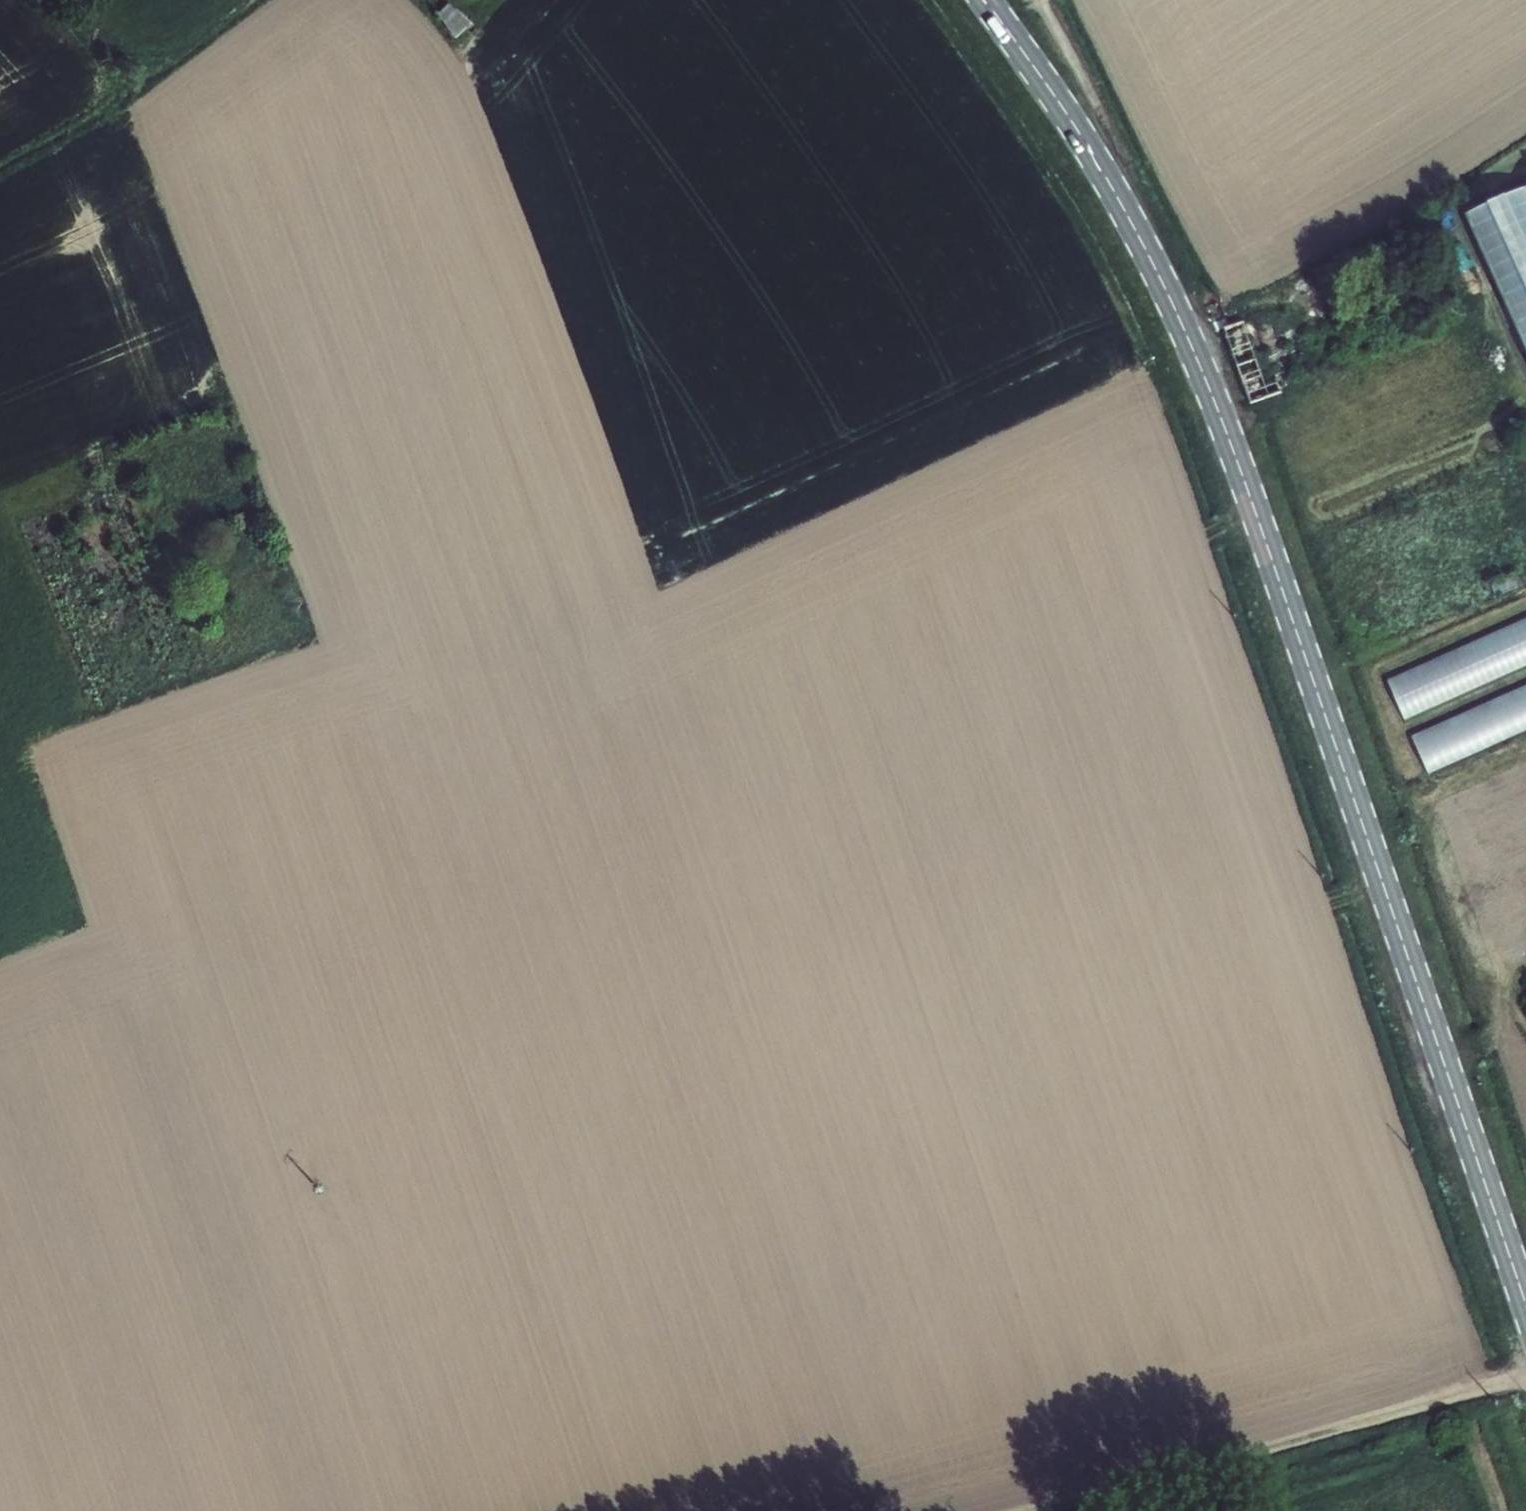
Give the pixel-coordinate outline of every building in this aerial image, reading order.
[(452,35),(468,24),(453,1),(437,12),(452,35)] [(1478,198),(1525,317),(1525,178),(1478,198)] [(1264,314),(1237,324),(1250,361),(1273,353),(1266,333),(1271,331),(1264,314)] [(1281,373),(1273,353),(1250,361),(1263,395),(1289,385),(1284,372),(1281,373)] [(1384,673),(1400,715),(1525,666),(1525,618),(1384,673)] [(1525,729),(1525,682),(1408,731),(1425,771),(1525,729)]
